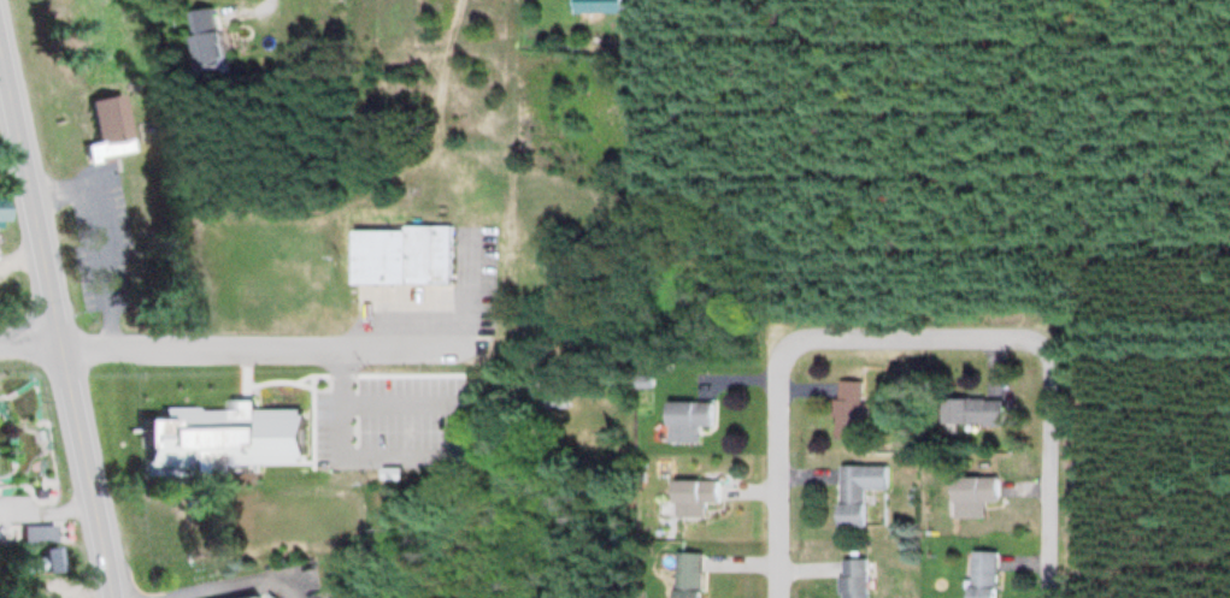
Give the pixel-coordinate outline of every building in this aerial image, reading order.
[(623,0),(573,0),(573,12),(623,12),(623,0)] [(198,34),(189,35),(196,77),(223,73),(213,6),(194,10),(198,34)] [(122,92),(89,98),(96,142),(84,144),(87,162),(133,155),(122,92)] [(351,229),(351,283),(454,284),(454,225),(404,224),(404,230),(351,229)] [(860,439),(860,381),(833,381),(833,439),(860,439)] [(138,387),(138,412),(184,412),(184,387),(138,387)] [(231,397),(247,398),(258,398),(259,407),(302,408),(304,461),(236,460),(235,473),(151,473),(149,444),(143,444),(142,419),(166,420),(166,405),(199,405),(199,412),(231,412),(231,397)] [(941,425),(1001,425),(1001,399),(941,399),(941,425)] [(665,402),(665,443),(697,443),(697,426),(710,426),(710,402),(665,402)] [(864,488),(886,488),(886,466),(837,466),(837,528),(864,528),(864,488)] [(952,518),(984,518),(984,502),(997,502),(997,478),(952,478),(952,518)] [(704,517),(704,502),(716,502),(716,480),(671,480),(671,517),(704,517)] [(28,525),(30,540),(51,539),(49,523),(28,525)] [(58,569),(55,546),(38,548),(39,557),(21,559),(23,573),(58,569)] [(673,552),(672,597),(698,597),(698,552),(673,552)] [(998,552),(971,552),(969,597),(996,597),(998,552)] [(865,559),(839,560),(840,597),(867,597),(865,559)]
